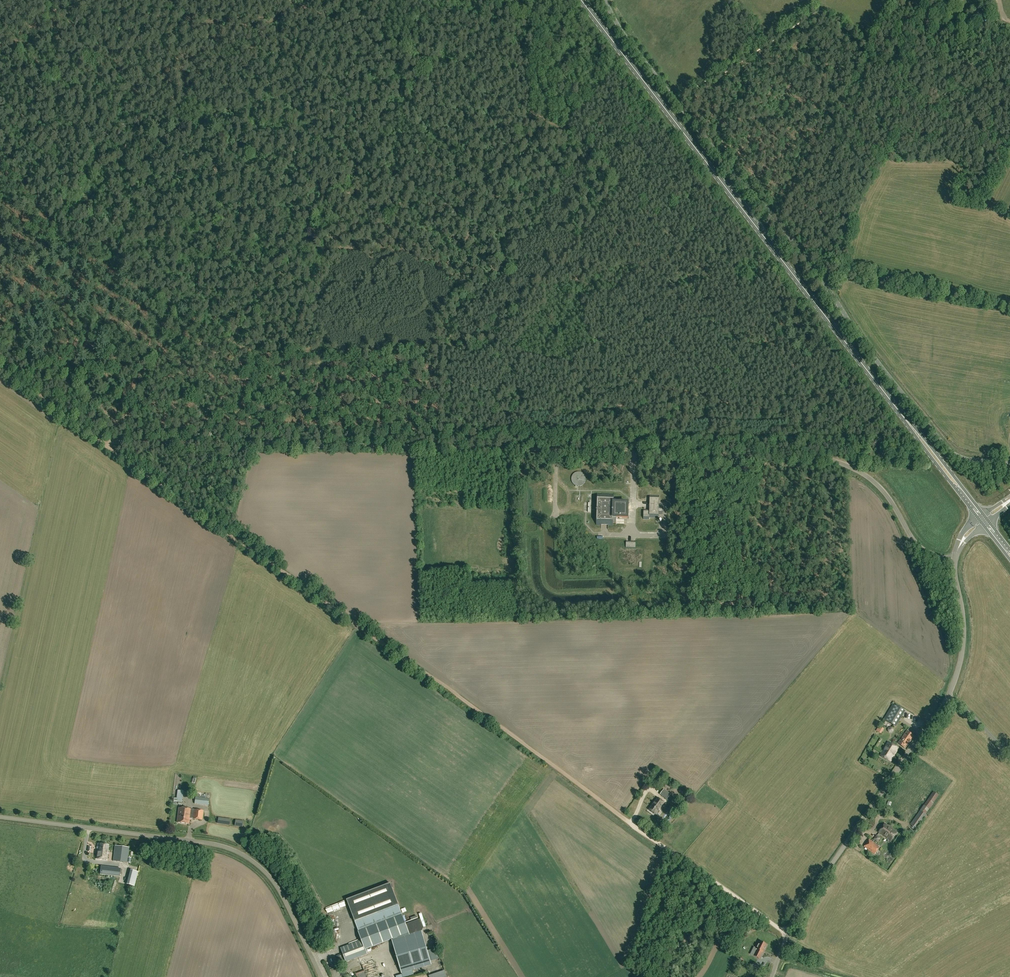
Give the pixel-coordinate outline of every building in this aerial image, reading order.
[(614,494),(597,494),(596,525),(613,526),(613,522),(616,522),(616,517),(628,518),(628,517),(627,517),(628,503),(629,503),(617,503),(617,498),(614,498),(614,494)] [(644,508),(643,519),(649,519),(649,518),(659,518),(659,514),(663,514),(663,506),(662,506),(662,509),(659,509),(659,496),(650,495),(649,511),(644,511),(645,508),(644,508)] [(896,726),(905,711),(893,704),(884,720),(896,726)] [(905,748),(914,736),(907,730),(897,743),(905,748)] [(890,762),(898,748),(888,742),(880,755),(890,762)] [(670,794),(664,789),(660,795),(667,799),(670,794)] [(183,791),(177,790),(176,798),(174,798),(173,801),(182,802),(183,791)] [(927,815),(925,814),(939,795),(933,791),(908,827),(916,832),(927,815)] [(208,805),(209,799),(195,797),(194,804),(208,805)] [(655,814),(664,802),(658,798),(649,810),(655,814)] [(190,818),(202,820),(203,811),(179,808),(177,822),(189,824),(190,818)] [(673,820),(668,813),(665,816),(671,822),(673,820)] [(897,832),(885,824),(879,832),(891,841),(897,832)] [(880,847),(869,839),(864,847),(875,855),(880,847)] [(109,845),(98,844),(96,859),(107,860),(109,845)] [(130,863),(131,858),(128,858),(129,847),(115,846),(113,861),(130,863)] [(120,877),(121,868),(101,866),(100,874),(120,877)] [(359,931),(402,915),(390,884),(347,900),(359,931)] [(362,940),(341,948),(347,962),(367,954),(366,949),(409,933),(402,915),(359,931),(359,932),(362,940)] [(766,925),(761,928),(765,936),(770,934),(766,925)] [(430,959),(423,937),(394,946),(400,968),(430,959)] [(767,945),(760,941),(756,949),(757,949),(754,955),(759,958),(762,952),(763,952),(767,945)] [(431,959),(439,957),(436,947),(429,949),(431,959)] [(380,976),(379,976),(373,960),(362,965),(364,972),(357,974),(358,976),(380,976)] [(762,966),(754,962),(751,968),(759,972),(762,966)]
